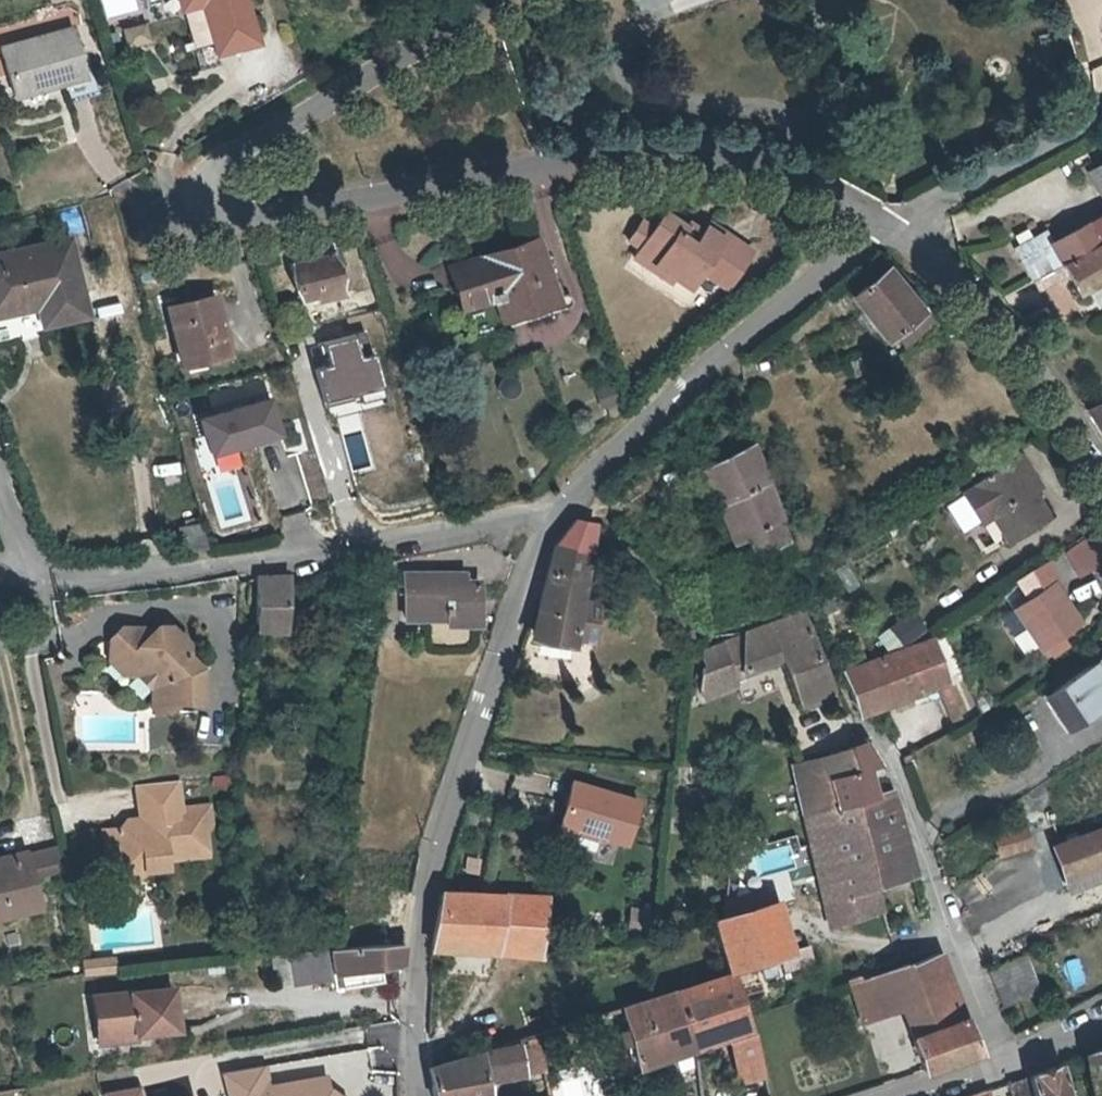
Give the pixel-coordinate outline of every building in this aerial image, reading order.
[(215,0),(174,0),(176,7),(195,1),(208,49),(228,44),(215,0)] [(228,44),(248,38),(238,0),(215,0),(228,44)] [(639,9),(656,0),(635,0),(639,9)] [(123,29),(126,45),(147,42),(144,26),(123,29)] [(65,29),(0,47),(0,67),(8,93),(78,74),(65,29)] [(1098,185),(1101,182),(1101,158),(1088,166),(1098,185)] [(1051,239),(1046,231),(1038,235),(1036,230),(1015,241),(1034,278),(1063,262),(1101,242),(1101,212),(1051,239)] [(664,213),(662,216),(653,228),(640,248),(655,259),(652,263),(688,288),(700,270),(725,288),(749,254),(750,252),(709,223),(702,233),(694,244),(681,235),(687,228),(664,213)] [(640,248),(653,228),(641,220),(627,240),(640,248)] [(694,244),(702,233),(690,224),(687,228),(681,235),(694,244)] [(445,265),(457,307),(493,296),(500,315),(556,296),(536,236),(445,265)] [(36,303),(40,323),(83,312),(67,241),(0,256),(0,312),(36,303)] [(1063,262),(1068,271),(1079,292),(1101,280),(1101,242),(1063,262)] [(276,259),(271,245),(256,250),(260,263),(276,259)] [(655,259),(640,248),(633,258),(685,292),(688,288),(652,263),(655,259)] [(290,261),(297,300),(317,296),(319,301),(343,296),(334,252),(290,261)] [(1063,262),(1034,278),(1038,287),(1068,271),(1063,262)] [(920,309),(886,267),(850,296),(884,338),(894,330),(904,343),(930,322),(920,309)] [(229,356),(215,298),(168,309),(183,369),(229,356)] [(397,365),(394,354),(381,359),(384,369),(397,365)] [(273,401),(198,413),(205,456),(280,444),(273,401)] [(1087,407),(1101,434),(1101,401),(1087,407)] [(701,467),(715,507),(732,499),(746,535),(753,555),(785,542),(777,522),(780,520),(751,443),(701,467)] [(973,480),(974,483),(992,513),(1007,538),(1008,540),(1050,515),(1035,490),(1026,475),(1033,471),(1022,451),(973,480)] [(154,460),(155,475),(180,474),(179,459),(154,460)] [(1026,475),(1035,490),(1042,486),(1033,471),(1026,475)] [(974,483),(965,488),(982,518),(992,513),(974,483)] [(732,499),(715,507),(728,541),(746,535),(732,499)] [(992,513),(982,518),(997,544),(1007,538),(992,513)] [(203,543),(198,520),(179,524),(184,547),(203,543)] [(556,542),(590,550),(595,525),(576,520),(556,542)] [(590,550),(556,542),(539,613),(543,614),(538,636),(573,643),(573,639),(580,600),(590,550)] [(255,631),(284,634),(290,574),(258,576),(255,631)] [(406,575),(405,618),(446,619),(446,625),(480,626),(480,584),(458,584),(458,575),(406,575)] [(1047,586),(1007,612),(1032,652),(1073,627),(1047,586)] [(580,600),(573,639),(591,641),(596,638),(601,607),(598,603),(580,600)] [(804,614),(769,625),(744,629),(741,668),(783,660),(798,701),(833,690),(804,614)] [(197,697),(197,679),(197,665),(185,652),(185,640),(171,624),(157,623),(151,628),(146,633),(137,633),(131,625),(119,624),(109,633),(120,645),(120,667),(134,668),(144,678),(148,683),(148,705),(164,705),(174,697),(197,697)] [(146,633),(151,628),(148,625),(131,625),(137,633),(146,633)] [(120,645),(109,633),(108,655),(120,667),(120,645)] [(860,710),(939,682),(950,678),(933,636),(841,668),(860,710)] [(1101,703),(1101,705),(1101,657),(1046,694),(1055,707),(1062,703),(1074,722),(1101,703)] [(950,678),(939,682),(954,720),(965,715),(950,678)] [(798,701),(801,710),(837,699),(833,690),(798,701)] [(844,802),(877,792),(870,767),(880,763),(866,740),(863,740),(850,744),(855,769),(837,774),(844,802)] [(855,769),(850,744),(822,754),(828,777),(837,774),(855,769)] [(915,762),(911,749),(902,754),(906,765),(915,762)] [(828,777),(822,754),(792,763),(820,874),(837,870),(844,895),(900,879),(886,828),(904,824),(892,788),(877,792),(844,802),(837,774),(828,777)] [(139,782),(141,815),(142,820),(133,828),(127,823),(102,826),(104,858),(121,871),(128,863),(142,862),(142,865),(166,863),(165,855),(206,851),(204,830),(210,823),(208,803),(181,806),(179,778),(139,782)] [(556,833),(591,844),(595,831),(624,840),(637,797),(571,778),(556,833)] [(142,820),(141,815),(127,816),(127,823),(133,828),(142,820)] [(1054,842),(1066,877),(1101,864),(1101,823),(1054,842)] [(886,828),(900,879),(918,873),(904,824),(886,828)] [(1032,842),(1026,824),(994,833),(1000,852),(1032,842)] [(23,853),(29,874),(59,867),(55,846),(23,853)] [(29,874),(23,853),(0,859),(0,913),(36,905),(29,874)] [(128,863),(121,871),(131,879),(142,865),(142,862),(128,863)] [(837,870),(820,874),(827,900),(844,895),(837,870)] [(443,890),(435,931),(494,934),(493,941),(544,943),(550,895),(443,890)] [(734,972),(781,957),(795,953),(795,951),(779,902),(725,918),(715,921),(731,973),(734,972)] [(494,934),(435,931),(432,948),(542,956),(543,954),(544,943),(493,941),(494,934)] [(341,971),(402,962),(403,940),(337,947),(341,971)] [(795,953),(781,957),(784,968),(813,959),(809,946),(795,951),(795,953)] [(279,953),(283,985),(336,977),(333,947),(294,951),(279,953)] [(863,981),(860,975),(852,978),(866,1023),(905,1006),(923,1068),(977,1050),(978,1049),(979,1047),(941,951),(912,963),(911,961),(863,981)] [(283,985),(279,953),(273,953),(277,986),(283,985)] [(1042,994),(1027,956),(989,971),(1004,1009),(1042,994)] [(100,959),(101,973),(116,972),(115,958),(100,959)] [(101,973),(100,959),(81,961),(84,975),(101,973)] [(677,989),(685,1026),(720,1013),(726,1039),(738,1084),(766,1075),(754,1030),(751,1031),(747,1017),(734,972),(731,973),(677,989)] [(94,997),(98,1034),(136,1030),(136,1035),(177,1031),(173,989),(94,997)] [(173,989),(177,1031),(182,1030),(178,989),(173,989)] [(685,1026),(677,989),(621,1006),(637,1069),(689,1052),(685,1026)] [(685,1026),(689,1052),(726,1039),(720,1013),(685,1026)] [(136,1030),(98,1034),(99,1042),(136,1039),(136,1035),(136,1030)] [(479,1049),(426,1065),(433,1095),(487,1095),(485,1083),(525,1077),(519,1042),(479,1053),(479,1049)] [(1087,1051),(1096,1095),(1101,1095),(1101,1045),(1087,1051)] [(1027,1074),(1033,1095),(1068,1095),(1060,1061),(1027,1074)] [(266,1064),(219,1071),(225,1095),(345,1095),(329,1086),(326,1073),(269,1083),(266,1064)] [(1027,1074),(1006,1081),(1010,1095),(1033,1095),(1027,1074)] [(141,1083),(103,1092),(104,1095),(144,1095),(141,1083)]
